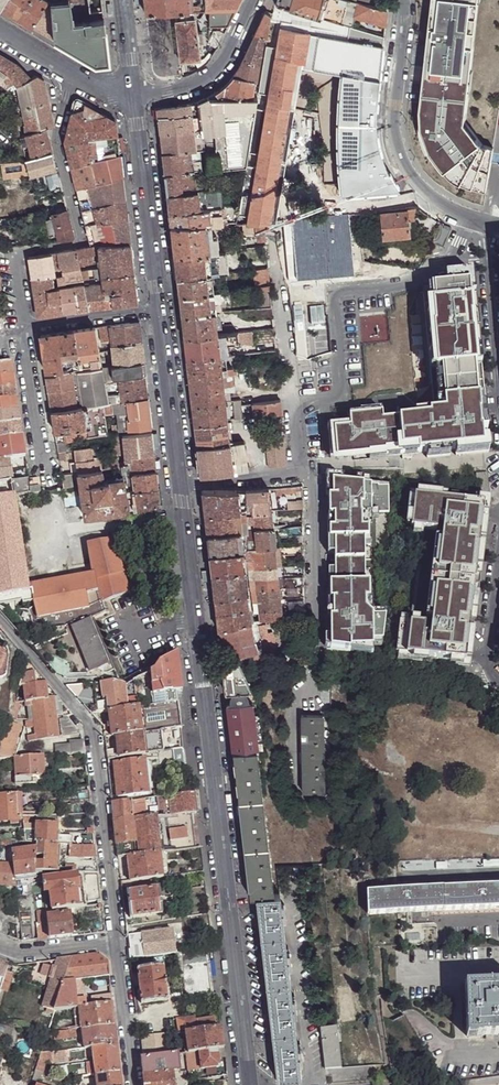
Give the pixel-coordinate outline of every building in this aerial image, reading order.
[(0,8),(0,9),(32,27),(47,1),(46,0),(5,0),(0,8)] [(69,1),(70,13),(71,15),(72,15),(89,12),(103,10),(102,0),(69,0),(69,1)] [(174,12),(187,11),(188,11),(188,0),(144,0),(144,2),(145,13),(174,12)] [(204,4),(204,11),(208,11),(236,9),(241,0),(204,0),(204,4)] [(288,8),(318,16),(321,4),(324,4),(326,2),(326,0),(290,0),(288,8)] [(326,2),(324,4),(321,4),(318,16),(338,21),(343,0),(326,0),(326,2)] [(357,2),(352,0),(343,0),(338,21),(351,25),(354,14),(357,2)] [(480,0),(434,0),(422,107),(424,126),(433,149),(447,167),(462,180),(486,190),(495,147),(482,141),(466,121),(480,0)] [(51,3),(47,1),(32,27),(54,41),(52,16),(51,3)] [(69,1),(51,3),(52,16),(70,13),(69,1)] [(385,23),(386,10),(357,2),(354,14),(385,23)] [(228,26),(236,9),(208,11),(208,27),(228,26)] [(90,22),(104,20),(103,10),(89,12),(90,21),(90,22)] [(262,37),(266,38),(270,16),(264,12),(241,62),(223,85),(207,96),(208,98),(251,98),(253,81),(254,81),(262,37)] [(70,13),(52,16),(54,41),(95,65),(109,63),(104,20),(90,22),(90,21),(73,23),(72,15),(71,15),(70,13)] [(179,57),(180,60),(199,58),(197,43),(203,42),(202,33),(196,33),(194,17),(182,18),(175,20),(179,57)] [(297,90),(292,90),(297,62),(301,63),(304,60),(305,59),(306,55),(309,33),(279,29),(248,216),(247,224),(255,224),(263,223),(270,222),(288,109),(294,110),(297,90)] [(218,48),(224,34),(218,31),(213,32),(207,44),(212,46),(214,47),(218,48)] [(211,58),(218,48),(214,47),(212,46),(207,53),(209,55),(210,57),(211,58)] [(30,79),(19,66),(12,62),(0,56),(0,79),(3,80),(8,91),(17,87),(31,80),(30,79)] [(26,136),(45,129),(54,126),(50,106),(49,102),(44,81),(37,76),(30,79),(31,80),(17,87),(26,125),(24,125),(26,136)] [(375,124),(379,85),(343,77),(337,127),(337,151),(338,170),(342,201),(400,196),(391,178),(385,166),(380,151),(375,124)] [(207,153),(207,169),(245,165),(255,104),(256,98),(251,98),(208,98),(207,96),(197,101),(199,117),(200,129),(200,130),(201,130),(213,129),(215,152),(207,153)] [(75,101),(72,113),(82,110),(85,103),(78,100),(75,101)] [(191,115),(191,118),(199,117),(197,101),(189,104),(190,116),(191,115)] [(65,141),(65,143),(85,141),(87,140),(87,139),(83,110),(85,104),(85,103),(82,110),(72,113),(65,141)] [(83,110),(87,139),(117,134),(116,121),(85,104),(83,110)] [(156,109),(158,119),(190,116),(189,104),(156,109)] [(158,119),(159,134),(193,130),(191,118),(191,115),(190,116),(158,119)] [(52,152),(45,129),(26,136),(32,159),(52,152)] [(193,130),(195,150),(204,149),(201,130),(200,130),(200,129),(193,130)] [(207,150),(207,153),(215,152),(213,129),(201,130),(204,149),(206,149),(207,150)] [(160,137),(162,153),(189,151),(195,150),(193,130),(159,134),(160,137)] [(87,140),(88,152),(89,162),(120,155),(117,134),(87,139),(87,140)] [(65,143),(76,188),(87,186),(95,184),(89,162),(88,152),(85,141),(65,143)] [(189,151),(162,153),(163,164),(190,161),(189,151)] [(26,161),(26,162),(26,164),(28,170),(30,177),(33,176),(56,169),(52,152),(32,159),(26,161)] [(89,162),(95,184),(123,178),(120,155),(89,162)] [(163,164),(164,174),(192,171),(190,161),(163,164)] [(60,181),(56,169),(33,176),(41,199),(56,191),(60,181)] [(164,174),(167,195),(194,192),(192,171),(164,174)] [(95,184),(87,186),(93,207),(125,199),(123,178),(95,184)] [(87,186),(76,188),(82,210),(93,207),(87,186)] [(196,191),(199,210),(207,208),(221,207),(219,189),(196,191)] [(167,195),(169,213),(199,210),(196,191),(194,192),(167,195)] [(93,207),(82,210),(85,225),(97,222),(128,222),(125,199),(93,207)] [(207,208),(209,224),(222,223),(221,207),(207,208)] [(169,213),(170,226),(203,224),(209,224),(207,208),(199,210),(169,213)] [(378,210),(380,238),(410,236),(408,208),(378,210)] [(68,212),(53,215),(53,219),(57,232),(59,241),(74,239),(68,212)] [(355,275),(348,215),(292,220),(298,280),(355,275)] [(235,225),(247,224),(248,216),(236,217),(235,225)] [(50,234),(57,232),(53,219),(46,220),(50,234)] [(97,222),(85,225),(90,247),(91,248),(102,245),(97,222)] [(130,244),(128,222),(97,222),(102,245),(130,244)] [(170,226),(174,257),(206,253),(217,252),(216,238),(205,239),(203,224),(170,226)] [(452,228),(441,224),(433,242),(444,246),(452,228)] [(133,272),(130,244),(102,245),(91,248),(90,247),(76,250),(79,266),(99,261),(100,267),(102,277),(133,272)] [(79,266),(76,250),(57,253),(58,275),(58,283),(82,280),(83,279),(80,270),(79,266)] [(206,253),(209,275),(225,273),(226,273),(224,251),(217,252),(206,253)] [(174,257),(177,278),(209,275),(206,253),(174,257)] [(37,316),(89,309),(84,286),(84,285),(54,289),(52,276),(55,276),(51,254),(28,258),(37,316)] [(97,277),(102,277),(100,267),(80,270),(83,279),(88,278),(97,277)] [(255,288),(269,286),(267,269),(253,271),(254,288),(255,288)] [(136,303),(133,272),(102,277),(103,284),(98,284),(89,285),(84,286),(89,309),(136,303)] [(177,278),(181,316),(214,313),(212,295),(214,294),(214,292),(211,292),(209,275),(177,278)] [(98,284),(97,277),(88,278),(89,285),(98,284)] [(433,410),(346,418),(350,465),(485,453),(471,284),(422,288),(433,410)] [(256,309),(271,307),(269,286),(255,288),(256,309)] [(181,316),(184,338),(216,335),(215,326),(214,313),(181,316)] [(111,341),(112,351),(141,346),(139,322),(110,326),(111,341)] [(216,335),(233,333),(232,325),(215,326),(216,335)] [(110,326),(98,328),(101,342),(111,341),(110,326)] [(99,353),(94,328),(73,331),(80,366),(85,366),(100,363),(99,353)] [(274,344),(273,329),(254,331),(255,345),(274,344)] [(80,366),(73,331),(40,335),(45,372),(72,368),(73,367),(74,367),(80,366)] [(184,338),(186,360),(219,356),(226,356),(228,355),(227,344),(238,343),(238,340),(246,339),(245,332),(233,333),(216,335),(184,338)] [(141,346),(112,351),(114,367),(143,363),(141,346)] [(186,360),(192,406),(224,402),(223,386),(234,385),(232,367),(226,367),(220,368),(219,356),(186,360)] [(13,374),(11,363),(0,364),(0,376),(13,374)] [(145,375),(143,363),(114,367),(101,368),(101,370),(104,381),(111,380),(118,379),(145,375)] [(104,381),(101,370),(86,372),(74,373),(74,372),(71,373),(76,408),(82,407),(101,404),(108,403),(107,395),(105,382),(104,381)] [(76,408),(71,373),(70,371),(56,373),(56,375),(46,376),(51,411),(76,408)] [(14,387),(13,374),(0,376),(0,389),(14,387)] [(147,398),(145,375),(118,379),(119,391),(116,391),(116,393),(117,396),(120,396),(121,402),(147,398)] [(119,391),(118,379),(111,380),(112,391),(116,391),(119,391)] [(111,380),(104,381),(105,382),(107,395),(113,394),(112,391),(111,380)] [(16,397),(14,387),(0,389),(0,400),(16,397)] [(113,394),(107,395),(108,403),(112,403),(121,402),(120,396),(117,396),(116,393),(113,394)] [(18,409),(16,397),(0,400),(0,411),(18,409)] [(151,428),(147,398),(121,402),(112,403),(113,413),(117,412),(119,424),(111,425),(112,433),(115,432),(114,431),(151,428)] [(232,401),(234,419),(243,418),(241,405),(240,400),(232,401)] [(254,417),(257,416),(281,414),(280,401),(252,404),(254,417)] [(194,426),(227,421),(227,419),(224,402),(192,406),(194,426)] [(112,403),(108,403),(101,404),(103,415),(113,413),(112,403)] [(103,415),(101,404),(82,407),(85,428),(54,433),(56,442),(73,439),(106,434),(103,415)] [(82,407),(76,408),(51,411),(54,433),(85,428),(82,407)] [(19,420),(18,409),(0,411),(0,424),(19,420)] [(22,435),(19,420),(0,424),(0,438),(22,435)] [(197,448),(230,444),(227,426),(227,421),(194,426),(197,448)] [(132,457),(154,454),(151,432),(116,437),(116,444),(109,445),(111,458),(104,459),(106,469),(121,467),(121,462),(132,461),(132,457)] [(23,446),(22,435),(0,438),(0,449),(23,446)] [(75,450),(73,439),(56,442),(57,452),(63,451),(75,450)] [(284,440),(266,441),(268,466),(286,464),(284,440)] [(244,442),(230,444),(231,458),(233,472),(239,471),(247,470),(244,442)] [(231,458),(230,444),(197,448),(200,476),(233,472),(231,458)] [(25,456),(23,446),(0,449),(0,459),(8,458),(25,456)] [(102,469),(99,447),(75,450),(78,473),(102,469)] [(156,470),(154,454),(132,457),(132,461),(132,465),(121,467),(123,476),(156,470)] [(10,470),(8,458),(0,459),(0,471),(10,470)] [(104,481),(102,469),(78,473),(85,517),(128,511),(125,492),(124,484),(123,478),(104,481)] [(10,470),(0,471),(0,484),(12,483),(10,470)] [(158,487),(156,470),(123,476),(123,478),(124,484),(131,483),(132,486),(136,486),(136,490),(158,487)] [(487,473),(475,474),(477,494),(489,493),(487,473)] [(74,487),(72,474),(61,475),(63,488),(74,487)] [(331,480),(342,481),(342,476),(326,474),(326,496),(327,495),(331,495),(331,480)] [(39,488),(40,488),(39,479),(29,480),(29,481),(30,489),(39,488)] [(342,481),(331,480),(331,495),(327,495),(328,514),(332,515),(333,527),(328,528),(328,538),(333,538),(333,553),(333,568),(333,582),(328,582),(328,600),(331,600),(331,608),(331,617),(328,617),(328,636),(328,648),(348,651),(348,648),(371,648),(371,646),(371,642),(380,642),(384,617),(375,617),(375,611),(371,611),(364,611),(364,599),(368,599),(368,582),(363,582),(363,543),(363,537),(367,537),(367,527),(361,527),(361,520),(370,511),(376,511),(376,514),(387,514),(387,487),(368,484),(354,483),(342,481)] [(29,481),(12,483),(14,496),(14,497),(40,494),(39,491),(39,488),(30,489),(29,481)] [(12,483),(0,484),(0,498),(14,496),(12,483)] [(302,486),(275,488),(275,496),(281,496),(281,494),(296,493),(296,491),(302,491),(302,486)] [(125,492),(128,511),(138,509),(160,504),(158,487),(136,490),(125,492)] [(251,512),(270,511),(268,488),(251,490),(245,491),(245,507),(251,506),(251,512)] [(415,494),(422,495),(423,490),(409,488),(407,503),(413,504),(415,494)] [(202,490),(204,515),(244,511),(245,511),(245,507),(245,491),(202,490)] [(40,501),(40,494),(14,497),(15,505),(40,501)] [(422,495),(415,494),(413,504),(411,517),(410,524),(410,526),(413,527),(420,528),(442,531),(440,538),(437,562),(433,594),(430,618),(428,635),(422,634),(423,625),(408,622),(406,622),(399,621),(398,621),(393,653),(396,654),(421,657),(458,662),(458,660),(460,646),(466,646),(466,643),(468,629),(470,615),(472,600),(473,589),(476,569),(476,567),(479,548),(479,541),(484,510),(484,504),(482,503),(467,501),(457,500),(450,499),(447,499),(434,497),(422,495)] [(30,601),(29,590),(28,590),(27,585),(28,584),(15,505),(14,497),(14,496),(0,498),(0,604),(23,600),(23,603),(30,601)] [(286,501),(287,510),(302,508),(302,501),(286,501)] [(489,510),(484,510),(479,541),(484,541),(489,510)] [(205,520),(207,535),(246,531),(245,513),(244,511),(204,515),(205,520)] [(254,531),(272,529),(270,511),(251,512),(247,513),(247,525),(254,525),(254,531)] [(377,517),(376,514),(376,511),(370,511),(361,520),(361,527),(367,527),(367,523),(373,517),(377,517)] [(302,526),(291,527),(292,535),(302,534),(302,526)] [(291,527),(277,529),(278,536),(302,534),(292,535),(291,527)] [(256,550),(274,549),(272,529),(254,531),(255,538),(256,550)] [(207,535),(209,555),(240,552),(245,551),(247,551),(246,539),(246,531),(207,535)] [(254,531),(246,531),(246,539),(255,538),(254,531)] [(434,537),(431,561),(437,562),(440,538),(434,537)] [(123,573),(112,541),(88,545),(93,575),(94,583),(123,573)] [(299,546),(281,548),(282,557),(303,555),(302,546),(299,546)] [(254,569),(275,567),(274,549),(256,550),(248,551),(249,561),(254,561),(254,569)] [(209,555),(211,574),(242,570),(240,555),(240,552),(209,555)] [(431,561),(429,577),(435,578),(437,562),(431,561)] [(284,576),(302,573),(303,565),(283,566),(284,576)] [(256,580),(276,578),(275,567),(254,569),(256,580)] [(211,574),(214,599),(246,592),(246,589),(248,588),(247,584),(247,582),(246,582),(245,582),(244,576),(243,576),(242,570),(211,574)] [(129,592),(123,573),(94,583),(93,575),(28,586),(29,590),(31,590),(33,601),(34,601),(38,616),(90,608),(90,606),(87,595),(96,591),(100,603),(105,601),(129,592)] [(285,579),(285,588),(303,587),(303,577),(285,579)] [(429,577),(427,593),(433,594),(435,578),(429,577)] [(257,588),(257,591),(277,589),(276,578),(256,580),(257,588)] [(286,597),(303,595),(303,587),(285,588),(286,597)] [(277,589),(257,591),(258,601),(278,600),(277,589)] [(90,606),(100,603),(96,591),(87,595),(90,606)] [(214,599),(218,629),(251,620),(246,592),(214,599)] [(424,617),(430,618),(433,594),(427,593),(424,617)] [(259,609),(259,613),(280,610),(278,600),(258,601),(259,609)] [(286,610),(303,608),(303,600),(285,602),(286,610)] [(275,619),(303,618),(303,608),(286,610),(280,610),(259,613),(260,621),(275,619)] [(92,620),(86,622),(73,626),(89,670),(107,664),(92,620)] [(218,629),(231,655),(251,651),(247,640),(254,639),(251,622),(251,620),(218,629)] [(257,630),(256,621),(255,621),(251,622),(254,639),(259,638),(257,630)] [(247,640),(251,651),(258,649),(254,639),(247,640)] [(254,658),(262,660),(258,649),(251,651),(254,658)] [(154,706),(177,703),(176,692),(182,691),(178,652),(160,662),(154,670),(151,672),(154,706)] [(421,657),(396,654),(395,659),(420,662),(421,657)] [(8,657),(2,655),(0,662),(0,679),(1,680),(4,678),(5,674),(8,657)] [(222,669),(225,692),(250,688),(237,660),(222,669)] [(46,683),(37,672),(36,672),(26,674),(24,685),(46,683)] [(47,698),(46,683),(24,685),(26,700),(32,700),(47,698)] [(106,699),(108,712),(127,709),(123,686),(113,683),(101,684),(103,699),(106,699)] [(225,692),(226,703),(231,703),(231,698),(231,695),(233,692),(235,691),(237,691),(242,692),(245,694),(247,697),(247,701),(251,701),(251,702),(254,701),(250,688),(225,692)] [(226,703),(232,752),(256,749),(257,749),(251,702),(251,701),(247,701),(247,697),(245,694),(242,692),(237,691),(235,691),(233,692),(231,695),(231,698),(231,703),(226,703)] [(54,698),(56,717),(60,716),(63,716),(61,702),(57,696),(54,698)] [(33,704),(34,719),(56,717),(54,698),(47,698),(32,700),(33,704)] [(19,701),(13,702),(9,715),(8,718),(14,718),(19,701)] [(180,728),(177,703),(154,706),(127,709),(108,712),(111,736),(116,735),(142,733),(180,728)] [(322,716),(300,716),(303,793),(324,793),(322,716)] [(34,719),(26,720),(27,727),(35,726),(36,734),(31,735),(31,740),(59,737),(56,717),(34,719)] [(60,718),(62,737),(79,735),(67,718),(60,718)] [(7,721),(0,741),(0,757),(8,756),(13,756),(21,726),(21,725),(7,721)] [(25,727),(21,726),(13,756),(16,756),(25,727)] [(182,745),(180,728),(142,733),(144,754),(157,753),(183,750),(182,745)] [(144,754),(142,733),(116,735),(117,746),(106,746),(107,759),(144,754)] [(71,754),(84,754),(83,740),(70,741),(70,745),(71,754)] [(56,754),(71,754),(70,745),(56,745),(56,754)] [(256,749),(232,752),(249,897),(255,896),(272,893),(256,749)] [(183,750),(157,753),(159,768),(169,768),(170,770),(186,768),(183,750)] [(44,755),(16,756),(18,783),(34,782),(34,780),(38,779),(38,776),(45,776),(44,755)] [(116,779),(147,776),(146,763),(145,759),(113,762),(116,779)] [(149,790),(147,776),(116,779),(118,797),(149,794),(149,790)] [(19,793),(0,793),(0,821),(20,820),(19,795),(19,793)] [(196,812),(194,793),(168,795),(169,805),(170,811),(170,814),(191,812),(196,812)] [(169,805),(168,795),(146,798),(148,811),(167,809),(167,805),(169,805)] [(91,813),(90,803),(81,803),(80,800),(62,801),(63,814),(91,813)] [(130,800),(112,802),(114,820),(132,818),(133,818),(130,800)] [(192,824),(191,812),(170,814),(166,815),(168,827),(180,825),(192,824)] [(44,818),(44,815),(23,816),(24,825),(29,824),(29,819),(38,819),(44,818)] [(157,816),(136,818),(140,854),(160,852),(157,816)] [(132,818),(114,820),(117,841),(117,844),(134,842),(132,818)] [(36,843),(57,844),(58,835),(59,823),(37,822),(36,833),(36,843)] [(193,837),(192,827),(180,828),(168,829),(169,840),(193,837)] [(26,841),(36,843),(36,833),(29,833),(25,832),(25,834),(26,841)] [(58,835),(57,844),(72,845),(72,836),(64,835),(58,835)] [(12,846),(12,839),(0,836),(0,844),(12,846)] [(170,851),(195,848),(193,837),(169,840),(170,851)] [(134,842),(117,844),(118,857),(127,855),(136,855),(134,842)] [(42,871),(47,871),(56,871),(57,849),(57,844),(36,843),(36,846),(36,855),(44,856),(43,862),(36,861),(35,870),(36,870),(42,871)] [(69,856),(96,858),(95,847),(72,845),(57,844),(57,849),(69,849),(69,856)] [(36,874),(36,870),(35,870),(36,861),(36,855),(36,846),(13,849),(14,864),(15,876),(36,874)] [(163,876),(160,852),(140,854),(136,855),(127,855),(130,881),(163,876)] [(15,876),(14,864),(0,863),(0,884),(16,885),(15,876)] [(75,907),(80,907),(78,888),(77,875),(47,878),(43,878),(45,891),(50,891),(52,909),(69,907),(75,907)] [(367,891),(368,914),(411,912),(412,924),(422,924),(422,911),(498,908),(498,886),(367,891)] [(128,890),(131,917),(162,914),(159,887),(128,890)] [(272,893),(255,896),(276,1080),(300,1077),(298,1061),(297,1048),(293,1014),(291,1001),(287,962),(286,954),(281,914),(280,905),(279,893),(272,893)] [(72,935),(78,935),(75,907),(69,907),(70,910),(70,913),(72,935)] [(38,939),(50,937),(47,915),(47,912),(47,910),(39,910),(40,922),(36,923),(38,939)] [(50,937),(72,935),(70,913),(47,915),(50,937)] [(7,935),(12,921),(0,917),(0,933),(7,935)] [(130,958),(147,956),(146,946),(128,948),(130,958)] [(211,993),(206,950),(180,952),(185,994),(191,994),(191,995),(211,993)] [(99,954),(71,958),(63,982),(75,980),(83,979),(101,977),(110,975),(108,961),(99,954)] [(71,958),(58,959),(55,967),(52,966),(50,977),(51,977),(49,988),(60,991),(63,982),(71,958)] [(3,979),(6,971),(7,966),(9,963),(0,960),(0,978),(3,979)] [(137,970),(141,1003),(167,1000),(166,987),(167,987),(166,979),(165,979),(164,966),(137,970)] [(6,971),(3,979),(1,987),(4,988),(8,989),(12,973),(11,973),(6,971)] [(83,979),(75,980),(76,994),(84,993),(83,979)] [(63,982),(60,991),(55,1010),(70,1008),(78,1007),(77,998),(76,994),(75,980),(63,982)] [(498,1035),(498,983),(465,985),(469,1037),(498,1035)] [(60,991),(49,988),(43,1007),(48,1009),(54,1010),(55,1010),(60,991)] [(93,1005),(113,1002),(112,995),(92,997),(93,1005)] [(77,998),(78,1007),(80,1007),(86,1006),(86,997),(85,997),(77,998)] [(86,1006),(80,1007),(82,1028),(115,1024),(113,1002),(93,1005),(86,1006)] [(216,1018),(185,1022),(186,1032),(217,1028),(216,1018)] [(82,1028),(84,1048),(93,1047),(117,1044),(115,1024),(82,1028)] [(319,1027),(324,1067),(340,1065),(336,1025),(319,1027)] [(223,1048),(221,1028),(217,1028),(186,1032),(188,1052),(199,1051),(217,1049),(223,1048)] [(72,1029),(56,1032),(57,1039),(77,1037),(76,1029),(72,1029)] [(176,1033),(142,1037),(144,1057),(178,1053),(177,1043),(176,1036),(176,1033)] [(53,1040),(47,1038),(42,1053),(44,1053),(49,1053),(53,1040)] [(93,1047),(95,1070),(96,1074),(120,1071),(117,1044),(93,1047)] [(217,1049),(199,1051),(200,1066),(201,1069),(220,1067),(219,1057),(217,1049)] [(60,1051),(51,1053),(52,1064),(61,1062),(60,1051)] [(199,1051),(188,1052),(186,1053),(188,1067),(200,1066),(199,1051)] [(44,1053),(42,1053),(34,1079),(42,1078),(45,1064),(44,1053)] [(141,1058),(143,1072),(145,1084),(174,1084),(173,1072),(151,1074),(150,1065),(154,1064),(156,1064),(156,1067),(157,1070),(173,1069),(180,1069),(179,1053),(178,1053),(144,1057),(141,1058)] [(173,1072),(173,1069),(157,1070),(156,1067),(154,1067),(154,1064),(150,1065),(151,1074),(173,1072)] [(370,1076),(370,1066),(334,1068),(334,1078),(370,1076)] [(120,1071),(96,1074),(97,1084),(122,1084),(120,1071)] [(80,1084),(88,1084),(92,1075),(88,1075),(83,1075),(80,1084)]
